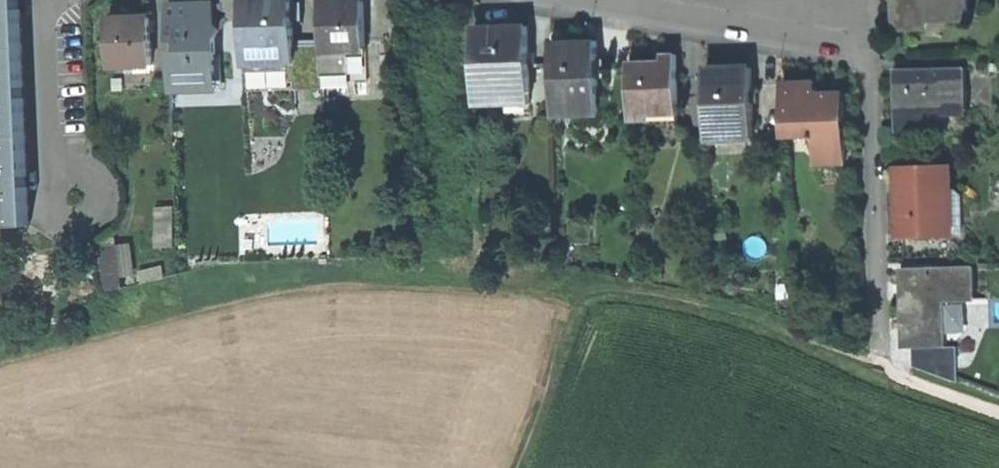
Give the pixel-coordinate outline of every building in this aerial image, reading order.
[(35,218),(24,0),(0,0),(0,219),(35,218)] [(171,35),(180,35),(180,45),(171,45),(172,81),(201,80),(201,65),(219,65),(218,29),(225,28),(224,19),(216,20),(216,0),(170,0),(171,35)] [(226,10),(233,17),(248,17),(248,0),(226,0),(226,10)] [(248,17),(249,58),(276,57),(297,57),(295,0),(248,0),(248,17)] [(329,77),(370,75),(366,0),(325,0),(329,77)] [(897,25),(919,25),(918,6),(968,5),(968,0),(896,0),(897,25)] [(918,6),(919,25),(932,25),(931,16),(968,15),(968,5),(918,6)] [(151,10),(113,11),(114,61),(152,60),(151,10)] [(529,20),(478,23),(483,101),(534,97),(529,20)] [(600,34),(554,36),(558,112),(604,110),(600,34)] [(666,59),(630,61),(633,116),(651,115),(650,102),(681,100),(678,46),(666,46),(666,59)] [(276,57),(249,58),(250,79),(276,78),(276,57)] [(752,61),(708,63),(711,133),(755,131),(752,61)] [(967,65),(895,68),(898,125),(922,124),(921,109),(969,107),(967,65)] [(818,86),(817,74),(784,77),(788,120),(816,118),(817,140),(843,138),(839,84),(818,86)] [(843,138),(817,140),(819,158),(845,156),(843,138)] [(949,162),(898,165),(903,232),(953,229),(949,162)] [(140,281),(132,239),(102,244),(110,286),(140,281)] [(976,259),(903,263),(907,342),(917,342),(947,340),(944,286),(977,285),(976,259)] [(919,362),(961,378),(957,339),(947,340),(917,342),(919,362)]
